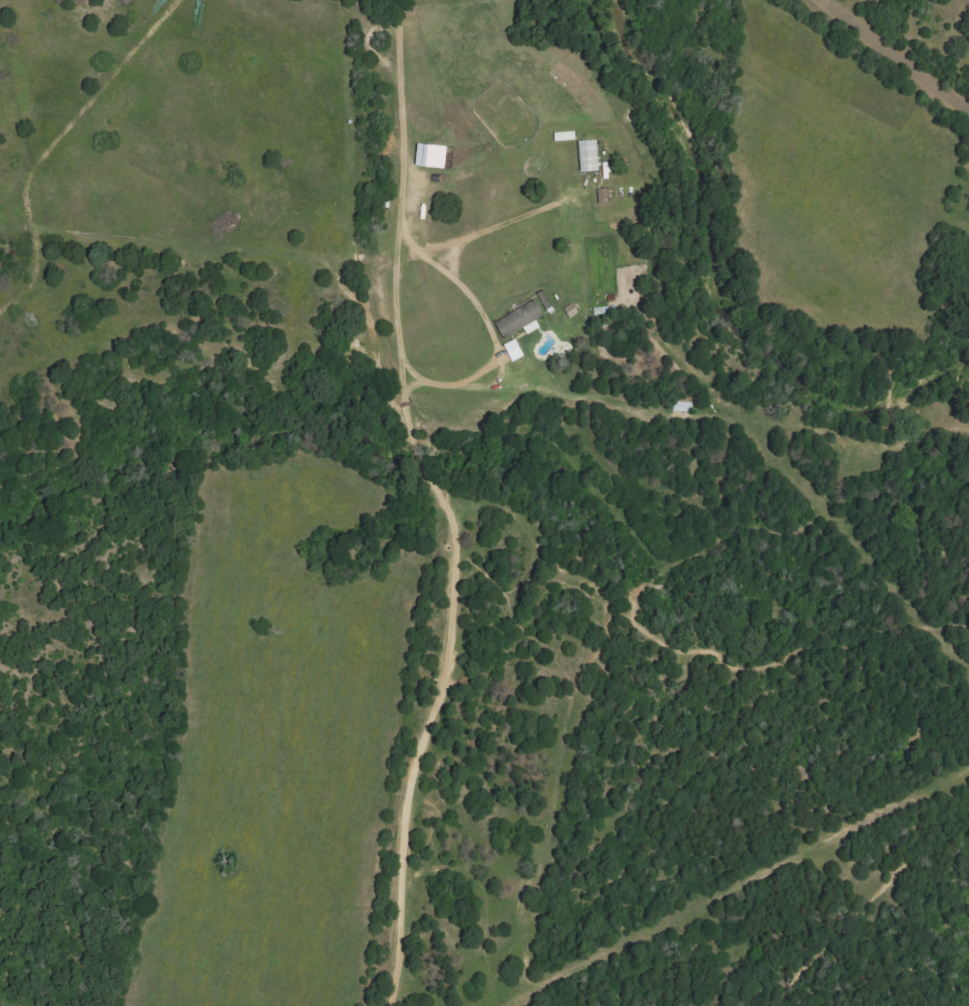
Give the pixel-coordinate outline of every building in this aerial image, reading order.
[(450,169),(451,146),(422,145),(421,168),(450,169)] [(529,330),(531,334),(545,328),(541,320),(547,317),(540,302),(498,320),(506,339),(529,330)] [(517,362),(529,356),(520,339),(508,345),(517,362)]
